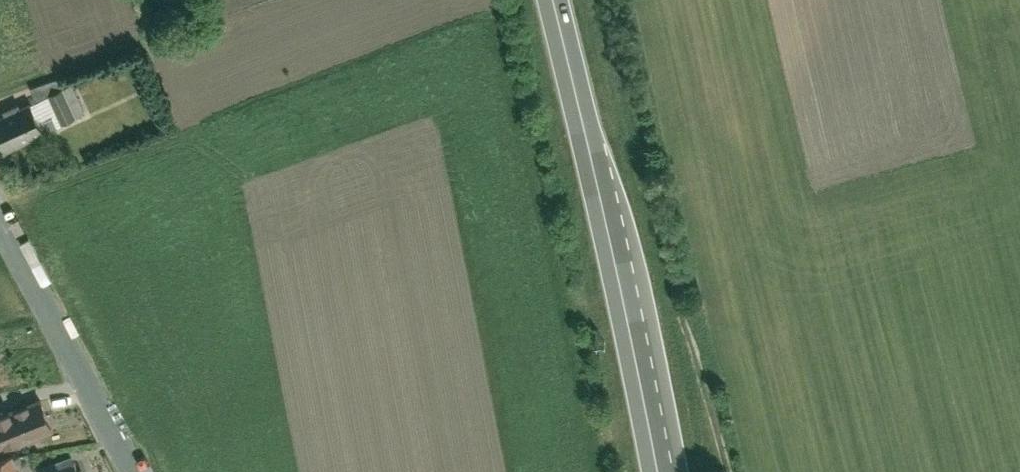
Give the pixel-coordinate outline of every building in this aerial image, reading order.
[(0,122),(0,145),(4,155),(63,128),(80,120),(62,80),(28,95),(34,107),(0,122)] [(53,430),(44,405),(0,420),(0,448),(0,449),(53,430)] [(41,471),(79,471),(73,455),(39,467),(41,471)] [(0,463),(0,471),(14,471),(9,460),(0,463)]
